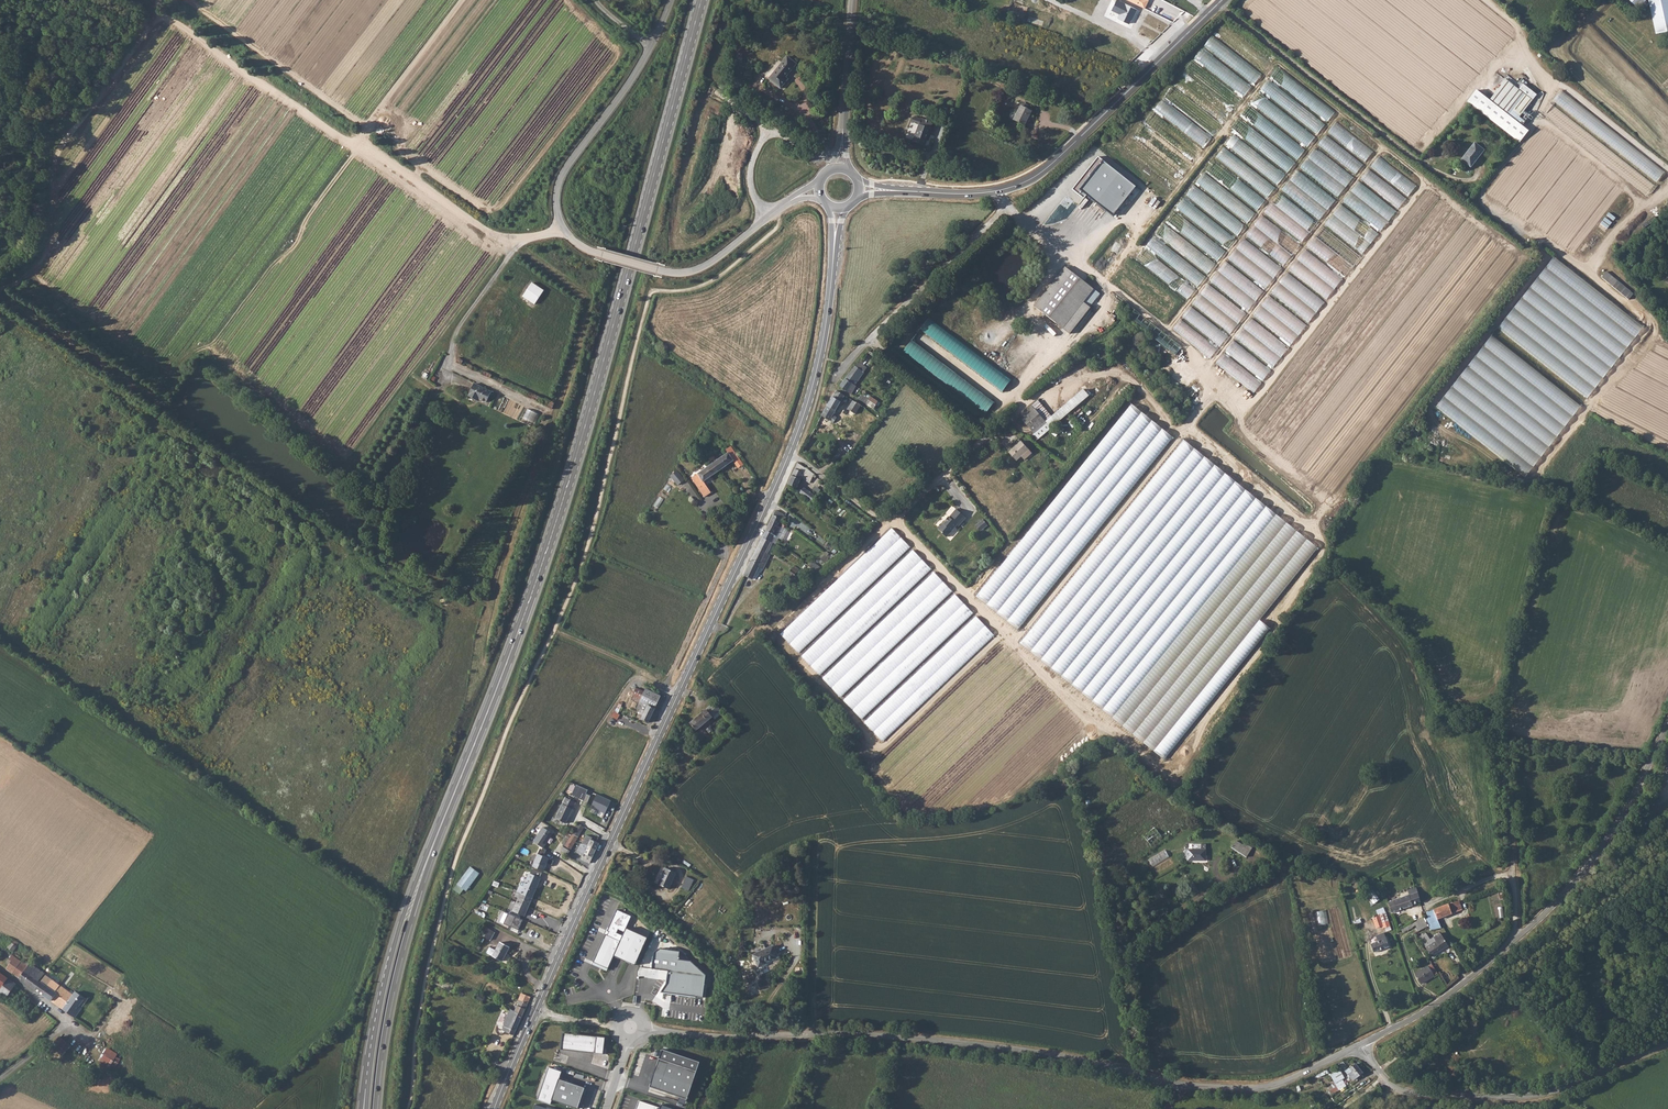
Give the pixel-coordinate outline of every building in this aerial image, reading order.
[(1130,24),(1137,8),(1119,0),(1116,0),(1111,10),(1120,14),(1118,18),(1130,24)] [(1145,8),(1149,0),(1128,0),(1145,8)] [(1655,28),(1661,32),(1667,31),(1667,0),(1649,0),(1655,28)] [(1219,55),(1226,46),(1213,36),(1206,45),(1219,55)] [(743,63),(743,52),(735,52),(735,63),(743,63)] [(1266,71),(1272,60),(1261,55),(1256,65),(1266,71)] [(787,56),(769,79),(781,88),(788,79),(785,77),(796,64),(787,56)] [(1184,87),(1189,78),(1182,74),(1177,83),(1184,87)] [(1507,79),(1491,100),(1504,111),(1510,116),(1514,111),(1521,117),(1534,101),(1507,79)] [(1164,107),(1168,104),(1163,100),(1156,108),(1159,111),(1163,106),(1164,107)] [(1022,106),(1015,120),(1026,126),(1033,112),(1022,106)] [(1156,126),(1162,118),(1153,112),(1146,121),(1152,125),(1153,124),(1156,126)] [(921,125),(914,141),(927,145),(933,129),(921,125)] [(1475,143),(1461,160),(1471,167),(1484,150),(1480,146),(1475,143)] [(1136,188),(1098,158),(1073,190),(1084,199),(1087,196),(1113,217),(1136,188)] [(1258,196),(1252,203),(1257,207),(1259,204),(1261,206),(1264,202),(1258,196)] [(1140,206),(1136,204),(1132,215),(1147,221),(1152,212),(1140,207),(1140,206)] [(1271,204),(1265,212),(1303,239),(1316,221),(1301,209),(1297,215),(1298,216),(1295,221),(1271,204)] [(1331,228),(1339,229),(1340,217),(1330,216),(1329,223),(1331,224),(1331,228)] [(1610,225),(1612,222),(1606,217),(1603,220),(1610,225)] [(1602,221),(1594,232),(1602,237),(1609,226),(1602,221)] [(1233,231),(1239,235),(1245,225),(1238,222),(1233,231)] [(1279,260),(1287,264),(1299,243),(1290,239),(1291,236),(1271,225),(1266,234),(1276,239),(1278,235),(1289,241),(1279,260)] [(1348,242),(1363,254),(1371,243),(1362,236),(1358,241),(1354,238),(1356,236),(1354,234),(1348,242)] [(1225,251),(1214,243),(1207,252),(1219,260),(1225,251)] [(1352,266),(1359,256),(1341,243),(1335,252),(1340,255),(1337,259),(1342,263),(1344,260),(1352,266)] [(1229,259),(1239,265),(1242,261),(1238,259),(1241,254),(1235,250),(1229,259)] [(1205,257),(1199,265),(1209,272),(1215,264),(1205,257)] [(1292,272),(1301,273),(1301,270),(1302,270),(1302,262),(1293,262),(1292,272)] [(1558,276),(1545,266),(1499,332),(1592,397),(1643,324),(1563,268),(1558,276)] [(1102,295),(1065,267),(1034,306),(1071,335),(1102,295)] [(1606,272),(1601,277),(1628,300),(1633,294),(1606,272)] [(1324,295),(1328,298),(1342,279),(1335,274),(1331,279),(1330,278),(1328,281),(1334,285),(1332,289),(1330,287),(1324,295)] [(536,304),(545,290),(532,282),(523,296),(536,304)] [(1311,322),(1324,301),(1308,290),(1302,301),(1300,300),(1294,309),(1300,313),(1299,314),(1311,322)] [(1274,365),(1307,326),(1294,315),(1289,315),(1291,318),(1288,322),(1295,328),(1289,330),(1280,322),(1282,330),(1278,335),(1283,335),(1285,333),(1284,339),(1289,343),(1283,343),(1270,332),(1272,338),(1267,338),(1269,339),(1266,343),(1269,346),(1260,345),(1265,349),(1265,350),(1268,351),(1275,349),(1276,353),(1276,357),(1266,360),(1272,365),(1274,365)] [(1238,333),(1238,338),(1242,338),(1242,341),(1249,341),(1249,332),(1242,332),(1242,333),(1238,333)] [(1487,341),(1437,409),(1528,476),(1581,405),(1563,392),(1561,395),(1487,341)] [(862,359),(839,386),(847,392),(867,368),(863,364),(865,362),(862,359)] [(474,383),(468,396),(478,401),(480,400),(486,403),(491,392),(474,383)] [(837,390),(828,404),(837,410),(845,395),(837,390)] [(860,394),(857,398),(873,409),(878,402),(867,394),(865,397),(860,394)] [(850,411),(849,413),(854,417),(861,405),(853,400),(848,409),(850,411)] [(828,404),(822,416),(833,423),(837,417),(833,415),(837,410),(828,404)] [(1032,405),(1019,416),(1033,433),(1046,422),(1032,405)] [(522,421),(533,426),(540,414),(528,408),(522,421)] [(854,417),(849,424),(852,427),(857,419),(854,417)] [(845,455),(854,444),(851,442),(842,453),(845,455)] [(1021,442),(1008,452),(1015,460),(1021,456),(1024,459),(1031,453),(1021,442)] [(728,453),(713,463),(718,471),(733,460),(739,468),(743,464),(730,447),(725,450),(728,453)] [(798,462),(788,484),(796,487),(806,468),(798,462)] [(718,471),(713,463),(692,477),(705,497),(711,492),(704,481),(718,471)] [(679,485),(686,480),(678,470),(670,475),(679,485)] [(810,471),(805,480),(810,482),(814,474),(810,471)] [(804,487),(800,493),(812,502),(816,497),(804,487)] [(959,525),(966,517),(957,509),(950,517),(949,516),(945,521),(946,521),(944,523),(943,523),(941,523),(939,526),(939,528),(943,531),(943,533),(947,537),(958,524),(959,525)] [(980,521),(985,527),(989,524),(984,518),(980,521)] [(781,634),(800,653),(910,546),(892,527),(781,634)] [(815,563),(812,567),(818,572),(821,567),(815,563)] [(862,719),(974,612),(955,593),(844,700),(862,719)] [(865,722),(884,741),(977,651),(968,642),(986,625),(976,615),(865,722)] [(645,692),(640,702),(637,708),(640,709),(638,713),(643,716),(641,720),(648,723),(661,697),(646,689),(645,692)] [(715,703),(690,723),(696,731),(721,710),(720,708),(715,703)] [(612,716),(618,719),(621,714),(615,711),(612,716)] [(589,791),(571,781),(568,792),(572,796),(583,802),(589,791)] [(598,794),(592,807),(606,813),(612,800),(598,794)] [(566,798),(556,819),(566,823),(576,803),(566,798)] [(568,830),(565,835),(566,836),(574,841),(575,842),(584,827),(578,824),(573,832),(568,830)] [(533,841),(544,848),(554,833),(544,826),(533,841)] [(1155,827),(1145,836),(1152,846),(1163,837),(1155,827)] [(585,840),(583,844),(593,848),(596,850),(599,844),(591,840),(592,838),(587,835),(585,840)] [(574,841),(566,836),(562,843),(565,845),(571,849),(575,842),(574,841)] [(1236,841),(1230,849),(1245,859),(1251,851),(1236,841)] [(583,844),(581,844),(577,852),(583,855),(582,859),(590,863),(596,850),(593,848),(583,844)] [(563,846),(561,850),(568,855),(570,851),(563,846)] [(1206,849),(1187,849),(1187,861),(1204,861),(1204,857),(1206,857),(1206,849)] [(1154,867),(1170,857),(1166,850),(1149,859),(1154,867)] [(539,854),(533,867),(544,872),(550,859),(539,854)] [(480,874),(469,866),(457,885),(453,890),(461,895),(464,891),(467,893),(480,874)] [(666,868),(659,884),(669,889),(677,873),(666,868)] [(520,885),(518,890),(533,897),(541,878),(540,877),(542,873),(532,869),(530,873),(526,882),(524,887),(520,885)] [(682,887),(690,891),(695,879),(687,876),(682,887)] [(1409,896),(1413,906),(1421,903),(1415,888),(1407,891),(1409,896)] [(533,897),(518,890),(515,896),(519,898),(513,911),(525,916),(533,897)] [(1409,896),(1389,903),(1392,913),(1413,906),(1409,896)] [(1429,918),(1426,919),(1429,927),(1431,930),(1441,929),(1438,920),(1452,914),(1454,913),(1462,910),(1460,904),(1459,901),(1427,912),(1429,918)] [(1327,909),(1316,911),(1319,925),(1329,923),(1327,909)] [(1386,912),(1378,915),(1379,916),(1373,918),(1376,928),(1382,926),(1383,928),(1385,927),(1386,931),(1392,930),(1389,923),(1393,922),(1392,918),(1391,918),(1388,918),(1386,912)] [(504,924),(518,930),(523,920),(509,914),(504,924)] [(1422,919),(1415,922),(1417,926),(1416,926),(1418,932),(1429,927),(1426,919),(1425,917),(1422,919)] [(618,940),(605,934),(591,965),(605,972),(612,957),(632,966),(645,938),(624,928),(618,940)] [(489,929),(485,937),(491,940),(495,932),(489,929)] [(1379,941),(1371,943),(1374,953),(1389,947),(1384,932),(1377,935),(1379,941)] [(1427,933),(1420,938),(1432,956),(1449,945),(1441,933),(1431,940),(1427,933)] [(12,942),(8,948),(13,952),(17,946),(12,942)] [(490,947),(487,953),(503,962),(510,947),(501,942),(496,951),(490,947)] [(775,948),(754,956),(759,969),(767,966),(766,964),(779,959),(775,948)] [(668,983),(661,991),(703,997),(707,976),(691,961),(680,959),(680,951),(660,949),(655,952),(653,968),(669,970),(668,983)] [(12,955),(9,958),(12,961),(6,969),(36,991),(41,982),(40,981),(45,974),(31,963),(27,967),(19,961),(12,955)] [(1434,976),(1428,966),(1415,974),(1421,983),(1434,976)] [(41,982),(36,991),(63,1010),(73,996),(57,984),(51,979),(45,976),(41,982)] [(515,1012),(523,1017),(531,997),(521,993),(519,1000),(520,1001),(515,1012)] [(73,996),(63,1010),(75,1019),(82,1009),(79,1007),(83,1002),(73,996)] [(503,1031),(514,1036),(523,1017),(515,1012),(511,1009),(504,1023),(505,1026),(503,1031)] [(602,1054),(603,1038),(560,1033),(558,1049),(602,1054)] [(63,1055),(71,1046),(60,1036),(52,1045),(63,1055)] [(121,1058),(117,1056),(119,1052),(106,1047),(100,1061),(116,1069),(121,1058)] [(697,1070),(659,1058),(650,1087),(687,1099),(697,1070)] [(1348,1074),(1354,1081),(1363,1073),(1355,1063),(1350,1067),(1352,1071),(1348,1074)] [(537,1099),(551,1103),(561,1070),(548,1066),(537,1099)] [(1343,1078),(1345,1077),(1340,1069),(1331,1074),(1336,1083),(1328,1087),(1332,1094),(1347,1085),(1343,1078)] [(585,1087),(559,1078),(552,1099),(578,1107),(585,1087)] [(638,1100),(634,1108),(675,1108),(657,1103),(656,1106),(638,1100)]
